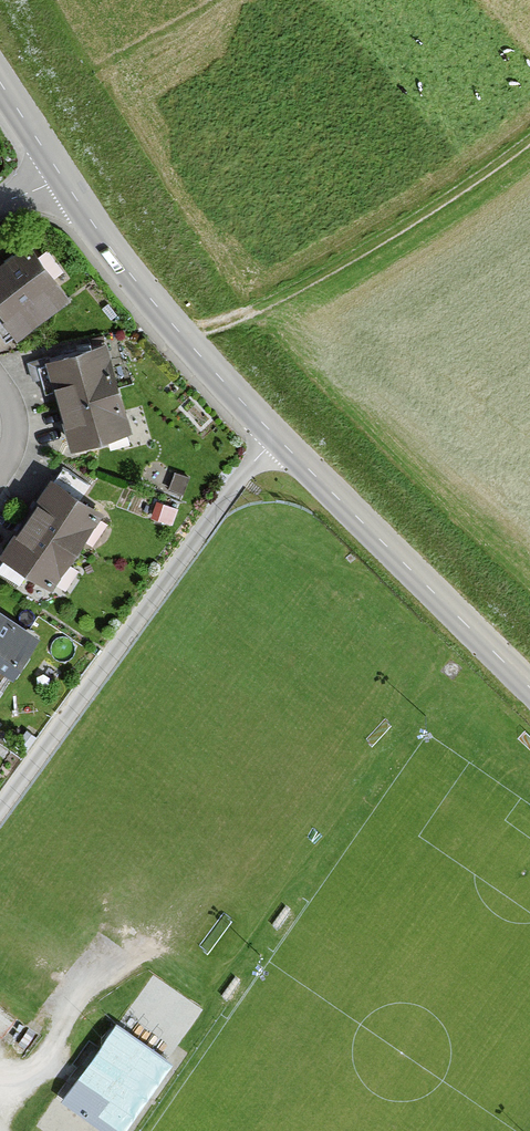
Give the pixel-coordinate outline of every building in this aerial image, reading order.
[(16,340),(68,305),(29,247),(0,267),(0,316),(16,340)] [(131,433),(106,347),(46,364),(71,451),(131,433)] [(49,478),(0,550),(0,560),(49,594),(103,515),(49,478)] [(0,615),(0,673),(11,680),(38,639),(0,615)] [(136,1008),(127,1021),(154,1038),(162,1025),(136,1008)] [(122,1023),(68,1102),(111,1130),(132,1130),(179,1061),(122,1023)]
